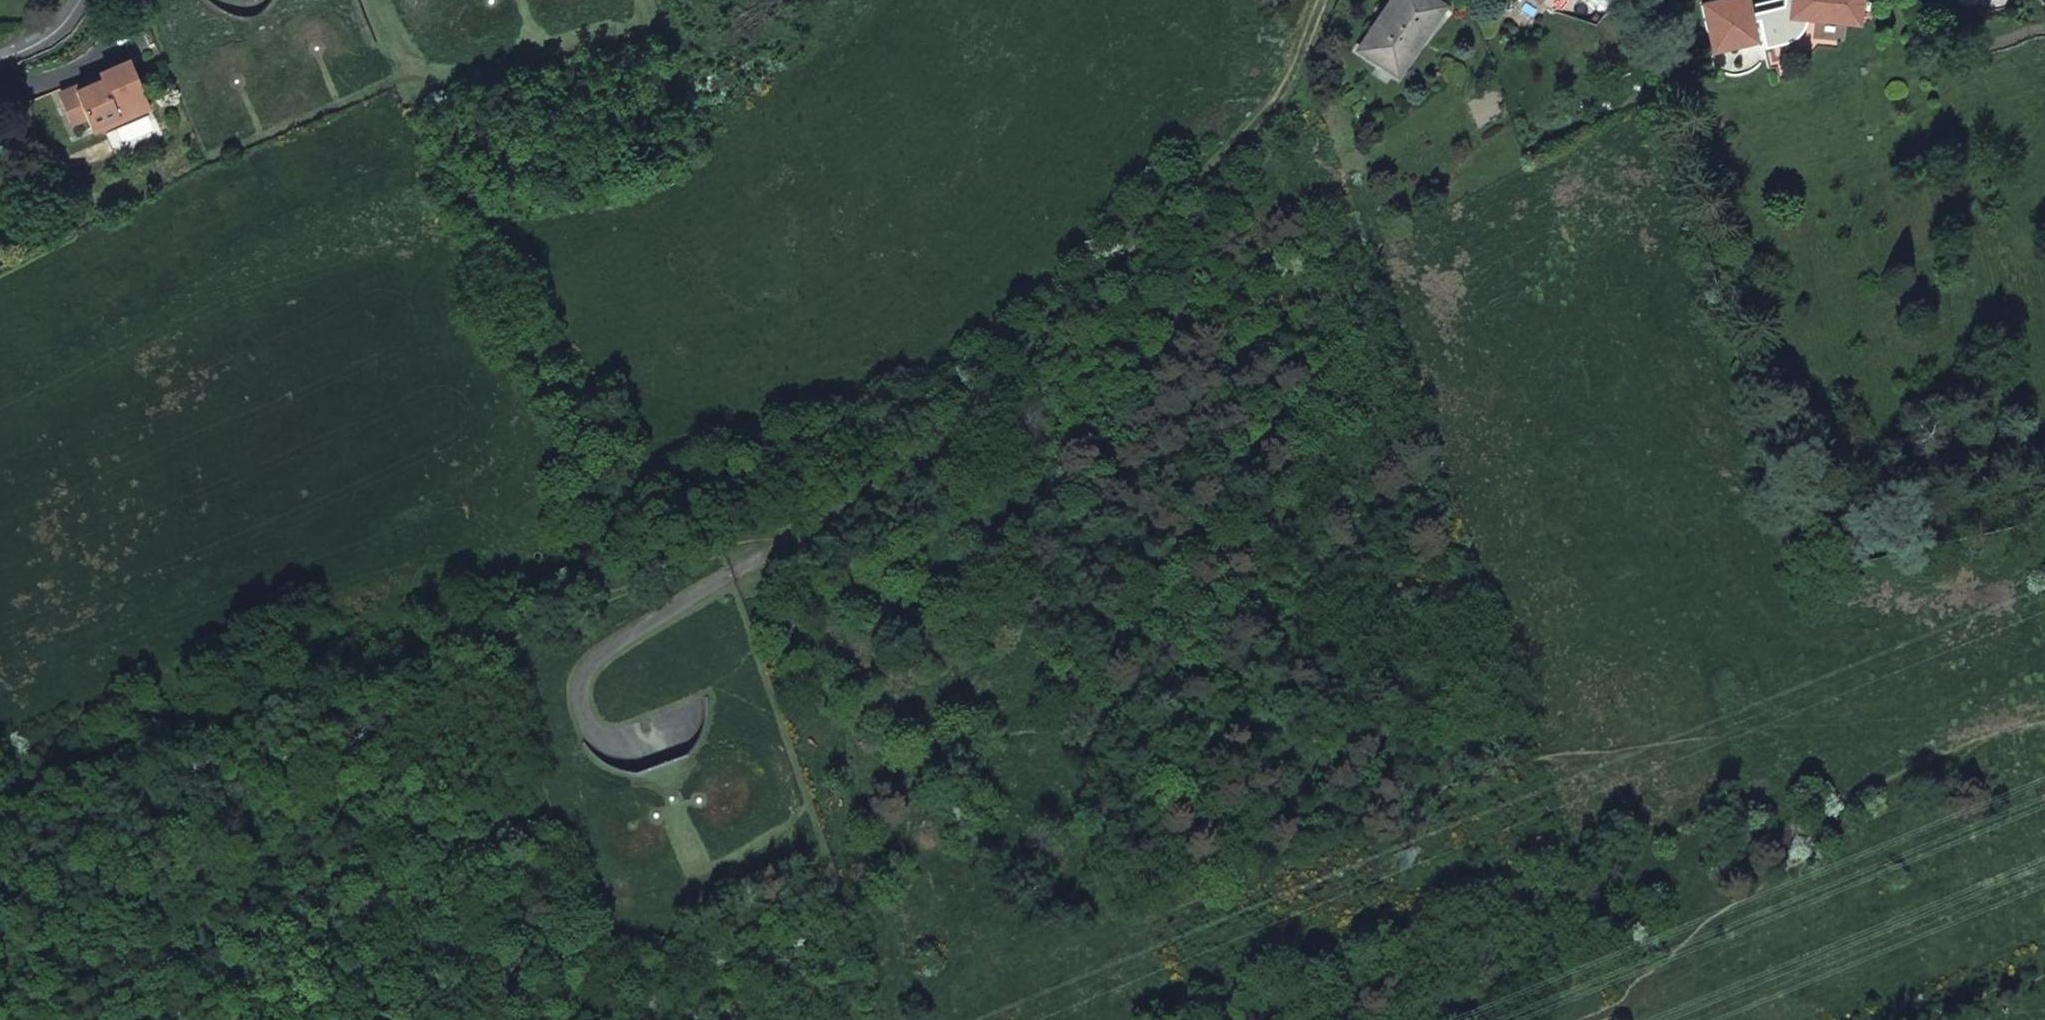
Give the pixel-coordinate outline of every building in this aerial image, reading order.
[(1372,28),(1380,33),(1366,55),(1397,74),(1441,7),(1431,0),(1390,0),(1372,28)] [(1752,6),(1753,14),(1745,15),(1742,0),(1722,0),(1714,2),(1714,5),(1700,8),(1709,50),(1724,47),(1725,49),(1752,43),(1748,23),(1756,21),(1762,50),(1782,45),(1791,41),(1796,36),(1800,31),(1802,24),(1803,20),(1845,24),(1845,19),(1856,20),(1857,10),(1863,11),(1864,3),(1857,2),(1858,0),(1777,0),(1752,6)] [(101,81),(59,98),(70,125),(86,119),(90,128),(118,116),(114,107),(144,94),(130,61),(98,74),(101,81)] [(101,81),(98,74),(56,91),(59,98),(101,81)] [(118,116),(90,128),(92,133),(150,109),(144,94),(114,107),(118,116)]
